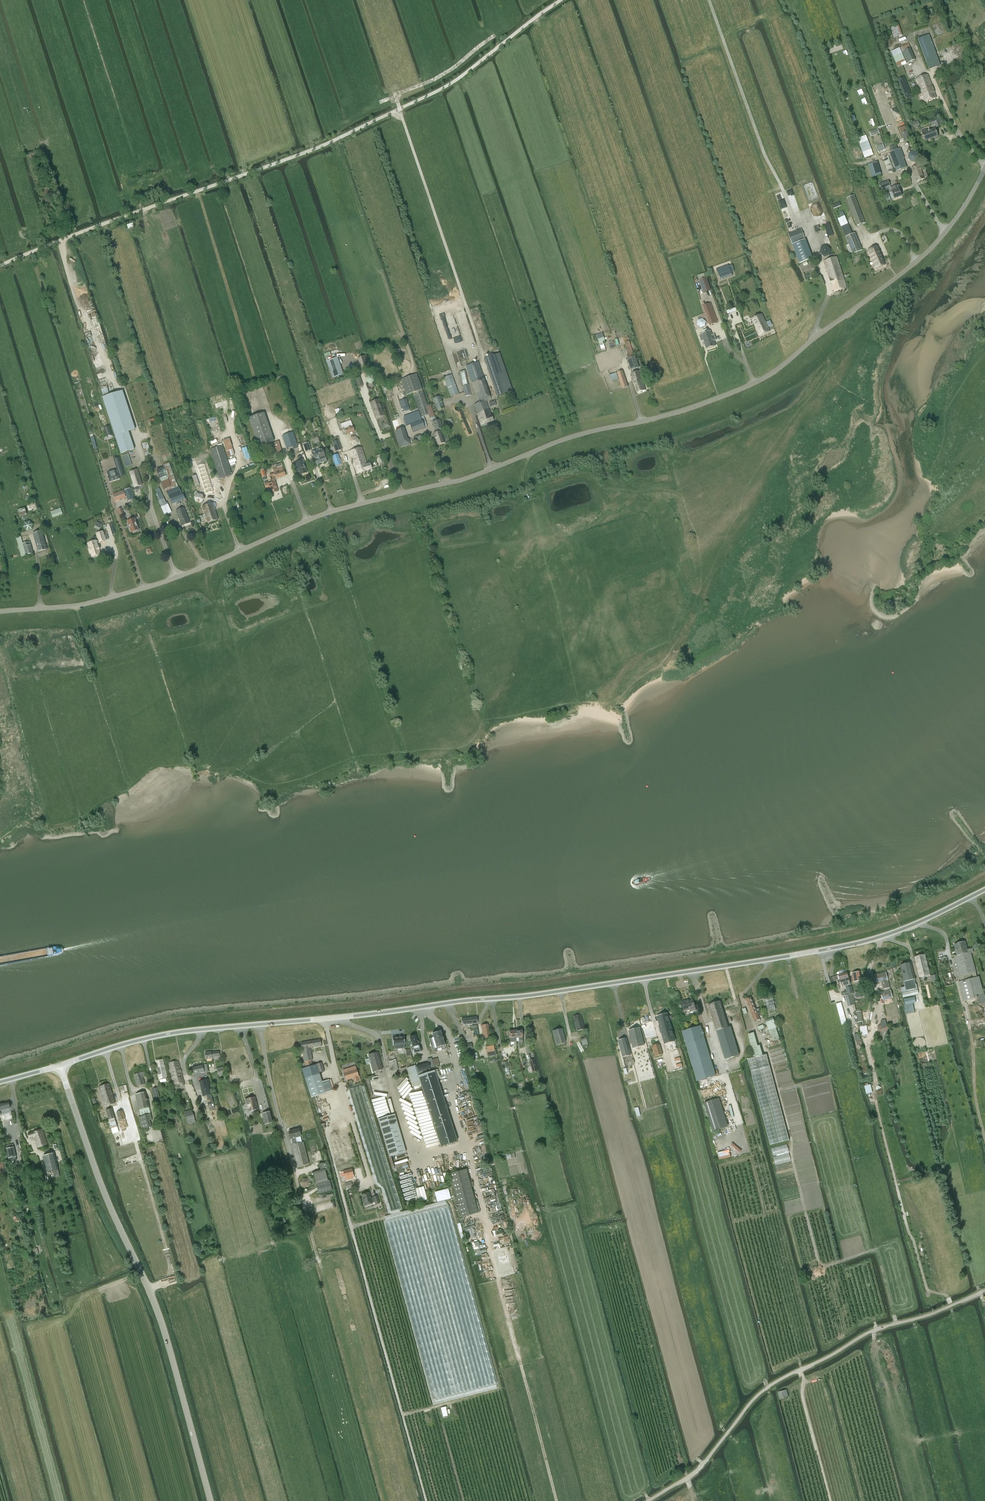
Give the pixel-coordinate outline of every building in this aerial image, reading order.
[(898,25),(891,27),(894,38),(902,35),(898,25)] [(929,70),(940,66),(929,35),(918,39),(929,70)] [(909,44),(899,48),(906,64),(915,60),(909,44)] [(920,89),(931,85),(928,75),(916,80),(920,89)] [(904,78),(898,80),(904,97),(910,94),(904,78)] [(931,85),(920,89),(925,103),(936,99),(931,85)] [(937,119),(930,122),(931,126),(935,124),(936,128),(940,126),(938,123),(937,119)] [(925,142),(938,137),(935,129),(927,132),(926,130),(922,132),(925,142)] [(905,143),(910,141),(907,131),(901,133),(905,143)] [(865,158),(872,155),(865,136),(857,139),(865,158)] [(896,172),(907,168),(903,159),(904,159),(901,149),(896,150),(891,152),(889,153),(896,172)] [(876,162),(869,164),(872,177),(879,176),(876,162)] [(922,172),(920,166),(911,169),(916,182),(925,179),(924,178),(928,177),(925,171),(922,172)] [(895,199),(902,197),(899,190),(900,190),(899,186),(891,188),(892,192),(895,199)] [(857,226),(865,223),(855,196),(847,199),(857,226)] [(853,255),(862,251),(855,234),(852,235),(845,217),(841,218),(838,220),(849,246),(847,246),(850,253),(852,252),(853,255)] [(829,237),(834,235),(829,224),(824,226),(829,237)] [(792,244),(805,239),(801,229),(788,234),(792,244)] [(813,259),(806,240),(792,245),(800,264),(813,259)] [(824,257),(830,255),(831,249),(826,245),(821,247),(820,253),(824,257)] [(877,260),(882,258),(877,247),(868,251),(873,262),(877,260)] [(824,262),(832,285),(834,292),(847,289),(837,258),(835,258),(834,254),(829,256),(830,260),(824,262)] [(877,260),(873,262),(876,269),(885,265),(882,258),(877,260)] [(728,265),(717,269),(721,279),(732,275),(728,265)] [(700,281),(699,281),(703,293),(710,291),(706,279),(705,279),(700,281)] [(710,325),(718,322),(711,303),(703,306),(710,325)] [(756,327),(766,323),(762,314),(752,319),(756,327)] [(701,328),(705,327),(706,322),(702,319),(698,320),(697,325),(701,328)] [(766,323),(756,327),(760,336),(770,331),(768,328),(772,326),(770,321),(766,323)] [(712,335),(710,331),(702,334),(700,335),(702,341),(704,340),(707,349),(716,346),(714,341),(716,340),(714,334),(712,335)] [(629,357),(634,355),(629,341),(625,342),(629,357)] [(499,354),(484,359),(497,397),(512,392),(499,354)] [(631,370),(639,368),(635,356),(627,359),(631,370)] [(344,375),(338,358),(326,362),(332,379),(344,375)] [(478,362),(466,366),(479,403),(474,405),(481,426),(493,421),(486,401),(490,399),(478,362)] [(463,387),(468,385),(467,379),(467,378),(465,371),(459,372),(463,387)] [(622,388),(628,387),(623,371),(617,373),(622,388)] [(639,371),(631,374),(634,383),(638,393),(646,390),(642,380),(640,372),(641,372),(640,371),(639,371)] [(368,374),(365,378),(366,382),(371,383),(374,380),(373,375),(368,374)] [(406,395),(413,393),(421,417),(423,416),(428,414),(430,420),(435,418),(430,405),(427,406),(421,390),(422,390),(416,374),(401,380),(406,395)] [(358,388),(363,386),(359,375),(354,376),(358,388)] [(459,394),(452,375),(444,378),(451,397),(459,394)] [(102,397),(121,454),(134,450),(129,432),(135,430),(134,426),(122,391),(102,397)] [(437,411),(444,409),(439,397),(433,399),(437,411)] [(377,410),(381,408),(379,400),(370,403),(372,408),(376,407),(377,410)] [(376,407),(372,408),(375,419),(384,416),(381,408),(377,410),(376,407)] [(412,416),(404,419),(408,431),(412,430),(413,432),(424,428),(427,427),(423,416),(421,417),(420,417),(419,412),(411,414),(412,416)] [(274,442),(264,413),(249,418),(259,447),(274,442)] [(442,428),(439,420),(433,422),(436,431),(442,428)] [(345,429),(353,426),(351,421),(341,424),(342,428),(344,427),(345,429)] [(347,435),(355,432),(353,426),(345,429),(347,435)] [(109,427),(103,428),(106,437),(112,435),(109,427)] [(401,429),(395,431),(398,439),(401,447),(410,444),(409,439),(408,440),(407,436),(404,428),(401,429)] [(440,432),(438,432),(433,434),(437,446),(444,443),(440,432)] [(293,433),(282,436),(286,448),(297,445),(293,433)] [(351,438),(350,443),(353,446),(358,445),(359,440),(355,436),(351,438)] [(342,450),(339,441),(332,443),(335,452),(342,450)] [(275,459),(283,456),(278,442),(271,444),(275,459)] [(312,451),(309,442),(303,444),(306,452),(312,451)] [(220,479),(232,475),(222,446),(210,450),(220,479)] [(352,458),(356,456),(357,460),(360,459),(361,463),(364,463),(364,464),(367,463),(362,448),(350,451),(352,458)] [(316,465),(327,462),(322,449),(312,452),(316,465)] [(126,467),(132,465),(128,454),(122,456),(126,467)] [(198,455),(185,458),(188,466),(200,463),(198,455)] [(356,456),(352,458),(357,474),(359,473),(357,467),(362,466),(361,463),(360,459),(357,460),(356,456)] [(117,470),(107,473),(109,482),(119,479),(119,478),(119,477),(124,475),(119,458),(114,460),(117,470)] [(297,472),(299,476),(307,473),(302,459),(298,461),(299,462),(295,464),(296,467),(295,468),(297,472)] [(172,489),(178,486),(169,463),(163,465),(172,489)] [(357,467),(359,473),(371,470),(370,464),(367,465),(367,463),(364,464),(364,463),(361,463),(362,466),(357,467)] [(204,466),(196,468),(205,495),(212,492),(204,466)] [(278,492),(274,480),(285,476),(282,466),(279,467),(277,468),(273,469),(274,473),(269,475),(272,483),(269,483),(268,483),(268,481),(264,482),(266,488),(269,487),(271,494),(278,492)] [(137,487),(142,485),(137,470),(129,472),(133,484),(132,485),(134,491),(138,490),(137,487)] [(169,499),(182,494),(178,487),(166,492),(169,499)] [(134,499),(130,489),(125,490),(129,501),(134,499)] [(123,491),(113,495),(115,501),(125,497),(123,491)] [(200,504),(204,500),(202,495),(197,494),(194,498),(195,503),(200,504)] [(183,495),(171,500),(173,504),(176,503),(177,505),(180,503),(179,501),(185,499),(183,495)] [(207,523),(218,520),(212,503),(202,507),(207,523)] [(172,513),(168,504),(161,507),(165,516),(172,513)] [(52,518),(62,514),(60,508),(50,512),(52,518)] [(182,526),(189,523),(183,508),(176,511),(182,526)] [(131,533),(138,530),(134,519),(127,521),(131,533)] [(24,522),(23,527),(27,531),(31,529),(33,525),(29,521),(24,522)] [(38,552),(47,549),(41,531),(33,533),(38,552)] [(96,541),(96,540),(88,543),(90,548),(89,549),(90,553),(91,552),(92,557),(100,554),(99,550),(99,549),(98,546),(97,543),(99,542),(100,542),(105,540),(103,531),(97,533),(99,540),(96,541)] [(21,557),(33,553),(30,542),(23,544),(21,537),(16,538),(21,557)] [(965,942),(954,945),(957,955),(954,956),(961,982),(977,977),(971,953),(973,953),(972,948),(967,950),(965,942)] [(917,967),(927,965),(925,955),(915,957),(917,967)] [(903,981),(914,979),(911,963),(900,966),(903,981)] [(927,965),(917,967),(920,977),(930,975),(927,965)] [(853,982),(862,981),(860,972),(852,973),(853,982)] [(847,973),(839,975),(833,977),(834,981),(840,979),(840,980),(849,978),(847,973)] [(885,973),(875,976),(877,983),(882,982),(884,989),(885,992),(890,990),(889,988),(885,973)] [(983,993),(979,977),(977,977),(961,982),(959,982),(964,1001),(977,998),(977,994),(983,993)] [(850,984),(849,978),(840,980),(837,981),(838,984),(841,984),(842,987),(847,985),(848,987),(846,988),(848,994),(853,993),(850,984)] [(903,997),(918,994),(917,988),(916,982),(910,984),(910,986),(901,988),(902,992),(903,997)] [(881,993),(884,1000),(893,998),(891,990),(881,993)] [(977,994),(977,998),(979,1005),(984,1003),(984,995),(984,993),(983,993),(977,994)] [(853,994),(846,996),(848,1002),(847,1002),(848,1007),(856,1005),(853,994)] [(751,1012),(756,1010),(751,997),(746,999),(751,1012)] [(685,1014),(696,1011),(693,1000),(689,1001),(689,1000),(682,1002),(685,1012),(685,1014)] [(716,1031),(728,1027),(720,1001),(708,1005),(716,1031)] [(756,1010),(751,1012),(754,1020),(755,1022),(760,1020),(759,1018),(758,1015),(761,1014),(759,1008),(756,1010)] [(577,1031),(585,1029),(581,1014),(573,1016),(575,1021),(574,1022),(577,1031)] [(665,1044),(675,1041),(669,1019),(668,1016),(667,1014),(657,1016),(665,1044)] [(462,1026),(477,1024),(477,1017),(461,1019),(462,1026)] [(768,1029),(776,1027),(774,1022),(773,1018),(765,1021),(767,1025),(768,1029)] [(881,1025),(879,1026),(881,1033),(888,1031),(888,1029),(886,1024),(886,1022),(885,1019),(881,1020),(882,1023),(880,1023),(881,1025)] [(484,1039),(491,1038),(488,1024),(481,1025),(484,1039)] [(656,1033),(654,1025),(647,1027),(648,1028),(644,1029),(646,1036),(656,1033)] [(701,1026),(682,1031),(686,1044),(687,1043),(687,1044),(691,1059),(698,1081),(716,1076),(706,1043),(704,1038),(701,1026)] [(728,1027),(716,1031),(725,1059),(739,1055),(730,1027),(728,1027)] [(633,1048),(644,1046),(640,1028),(629,1031),(633,1048)] [(556,1045),(566,1043),(562,1029),(553,1031),(556,1045)] [(429,1038),(433,1053),(447,1049),(443,1036),(442,1036),(440,1031),(432,1033),(433,1037),(429,1038)] [(753,1058),(754,1059),(763,1056),(760,1045),(758,1046),(757,1044),(754,1033),(748,1034),(751,1048),(751,1049),(749,1049),(752,1058),(753,1058)] [(411,1036),(410,1037),(413,1050),(412,1050),(413,1055),(415,1054),(414,1054),(421,1052),(416,1035),(415,1036),(415,1035),(416,1035),(415,1035),(414,1035),(413,1035),(412,1035),(412,1036),(411,1036)] [(404,1037),(393,1038),(393,1046),(394,1046),(394,1050),(405,1048),(404,1044),(405,1044),(404,1037)] [(626,1039),(618,1041),(623,1058),(631,1055),(626,1039)] [(312,1061),(310,1047),(312,1047),(311,1041),(301,1043),(304,1062),(306,1067),(312,1065),(311,1061),(312,1061)] [(471,1043),(461,1045),(465,1060),(471,1059),(478,1058),(476,1051),(470,1053),(469,1050),(473,1048),(471,1043)] [(493,1044),(486,1045),(487,1052),(494,1051),(493,1044)] [(653,1047),(652,1047),(655,1057),(663,1055),(660,1045),(653,1047)] [(373,1072),(382,1070),(378,1052),(368,1055),(373,1072)] [(754,1059),(748,1060),(770,1145),(789,1140),(766,1055),(763,1056),(754,1059)] [(156,1061),(159,1079),(167,1078),(165,1066),(164,1065),(163,1059),(156,1061)] [(178,1061),(168,1063),(171,1080),(172,1080),(173,1085),(180,1083),(180,1086),(184,1085),(184,1082),(181,1073),(178,1061)] [(428,1063),(417,1066),(419,1072),(430,1069),(428,1063)] [(192,1067),(194,1075),(204,1072),(204,1070),(208,1069),(207,1064),(203,1065),(192,1067)] [(311,1098),(325,1093),(322,1082),(319,1073),(316,1064),(302,1069),(311,1098)] [(414,1066),(407,1068),(413,1087),(420,1085),(414,1066)] [(357,1069),(344,1073),(346,1079),(354,1077),(355,1082),(359,1081),(358,1076),(359,1076),(357,1069)] [(437,1070),(418,1076),(427,1104),(444,1099),(437,1078),(440,1077),(437,1070)] [(143,1077),(145,1077),(143,1072),(134,1075),(137,1087),(145,1084),(143,1077)] [(199,1081),(203,1097),(211,1095),(208,1079),(199,1081)] [(322,1082),(325,1093),(332,1091),(329,1080),(322,1082)] [(104,1107),(115,1103),(112,1093),(111,1091),(109,1084),(98,1087),(101,1096),(104,1107)] [(148,1114),(151,1113),(149,1108),(148,1101),(145,1092),(135,1094),(141,1116),(142,1123),(140,1124),(141,1129),(149,1127),(148,1122),(150,1122),(148,1114)] [(248,1112),(258,1110),(255,1097),(245,1099),(248,1112)] [(444,1099),(427,1104),(436,1133),(441,1146),(457,1141),(453,1128),(444,1099)] [(704,1103),(713,1132),(725,1128),(716,1099),(704,1103)] [(10,1108),(8,1102),(0,1104),(0,1111),(10,1108)] [(112,1108),(106,1110),(106,1111),(109,1119),(115,1118),(112,1108)] [(127,1127),(122,1110),(117,1112),(122,1128),(127,1127)] [(184,1115),(187,1125),(195,1122),(192,1112),(184,1115)] [(265,1124),(272,1123),(270,1112),(262,1114),(265,1124)] [(394,1114),(378,1119),(389,1157),(405,1152),(394,1114)] [(115,1118),(109,1119),(111,1129),(117,1127),(115,1118)] [(37,1148),(47,1144),(42,1129),(28,1134),(29,1138),(34,1136),(37,1148)] [(299,1129),(289,1131),(291,1139),(293,1145),(297,1144),(296,1138),(301,1137),(299,1129)] [(293,1145),(291,1145),(297,1167),(309,1164),(303,1142),(297,1144),(293,1145)] [(14,1147),(6,1148),(7,1150),(7,1151),(9,1158),(9,1161),(10,1161),(17,1160),(16,1157),(14,1147)] [(54,1153),(43,1156),(47,1172),(58,1170),(54,1153)] [(462,1217),(478,1213),(466,1169),(450,1174),(462,1217)] [(347,1180),(353,1179),(351,1171),(344,1172),(345,1174),(341,1175),(343,1180),(346,1179),(347,1180)] [(328,1180),(316,1183),(319,1194),(332,1190),(329,1180),(328,1180)] [(364,1205),(372,1203),(375,1202),(376,1204),(379,1203),(377,1196),(373,1197),(371,1198),(369,1192),(361,1195),(363,1199),(362,1200),(363,1203),(364,1203),(364,1205)] [(788,1397),(787,1389),(778,1392),(780,1399),(788,1397)]
